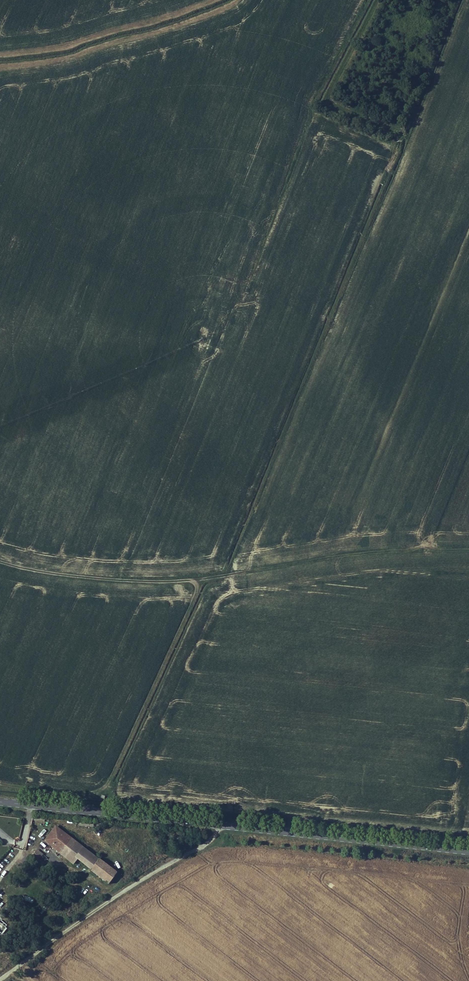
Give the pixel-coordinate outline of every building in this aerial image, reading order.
[(53,827),(78,847),(81,843),(56,823),(53,827)] [(88,872),(96,861),(78,847),(53,827),(42,843),(71,865),(74,861),(88,872)] [(38,862),(35,865),(44,873),(50,866),(43,861),(40,864),(38,862)] [(96,861),(88,872),(105,886),(106,884),(114,875),(96,861)] [(114,875),(106,884),(113,889),(120,880),(114,875)]
